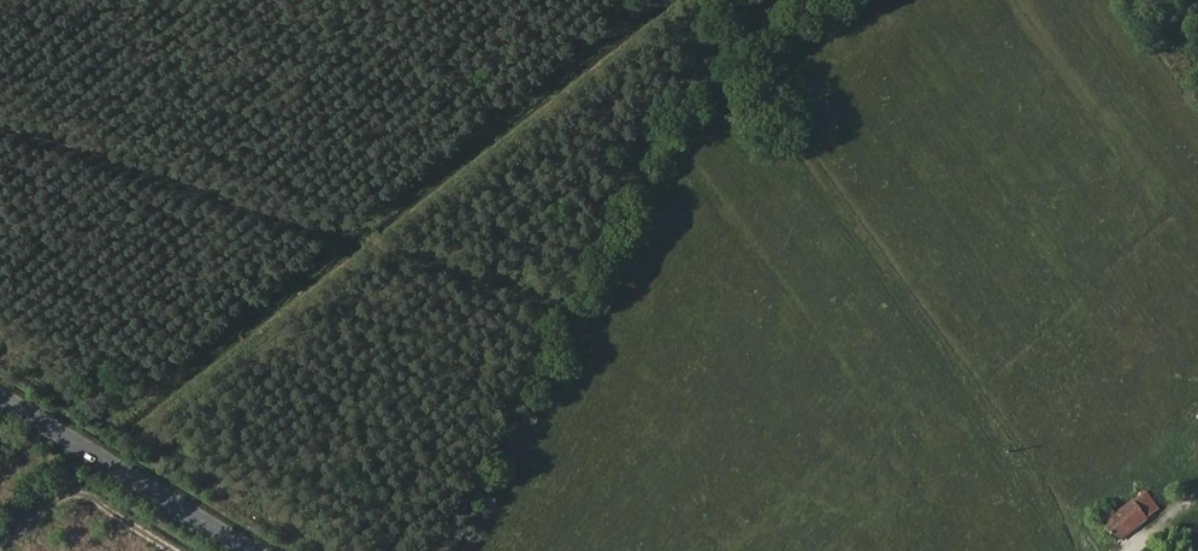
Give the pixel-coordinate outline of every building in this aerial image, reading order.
[(1121,492),(1093,512),(1107,531),(1135,512),(1121,492)]
